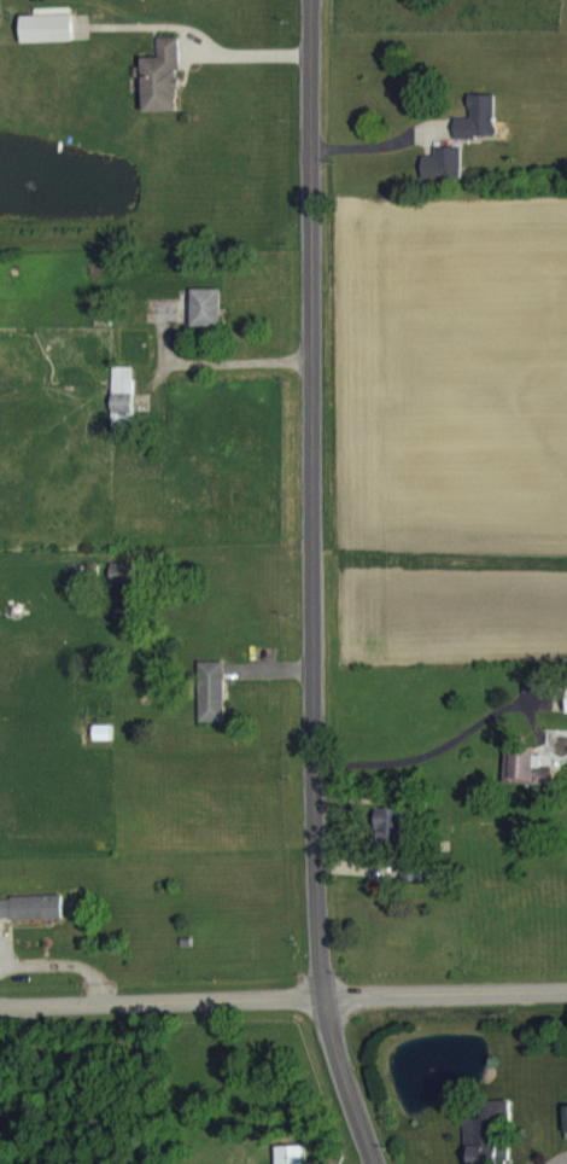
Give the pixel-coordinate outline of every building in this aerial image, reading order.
[(73,55),(72,21),(35,22),(35,29),(22,30),(22,57),(73,55)] [(181,125),(178,51),(158,51),(159,71),(142,71),(144,126),(181,125)] [(496,109),(469,108),(469,132),(456,132),(455,151),(495,152),(496,109)] [(422,170),(422,193),(461,193),(462,161),(434,160),(434,170),(422,170)] [(221,340),(221,303),(192,303),(192,340),(221,340)] [(132,381),(112,381),(113,443),(133,443),(132,381)] [(133,597),(133,578),(110,578),(111,598),(133,597)] [(200,736),(225,735),(224,675),(198,676),(200,736)] [(506,797),(553,798),(554,783),(536,782),(537,755),(507,754),(506,797)] [(375,854),(403,853),(402,822),(375,823),(375,854)] [(62,909),(0,911),(0,913),(1,934),(63,933),(62,909)] [(471,1160),(471,1163),(509,1163),(509,1159),(498,1159),(498,1141),(510,1141),(510,1116),(464,1116),(465,1160),(471,1160)]
